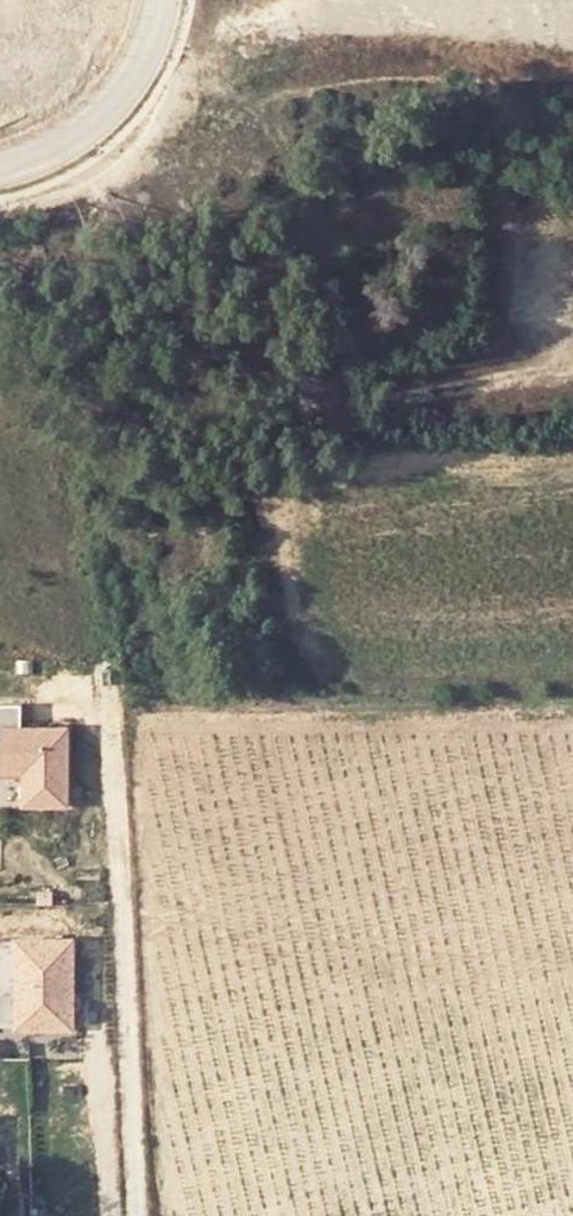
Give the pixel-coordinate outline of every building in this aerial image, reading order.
[(20,775),(20,808),(64,808),(64,731),(0,731),(0,775),(20,775)] [(73,1029),(73,938),(16,938),(16,1028),(73,1029)]
